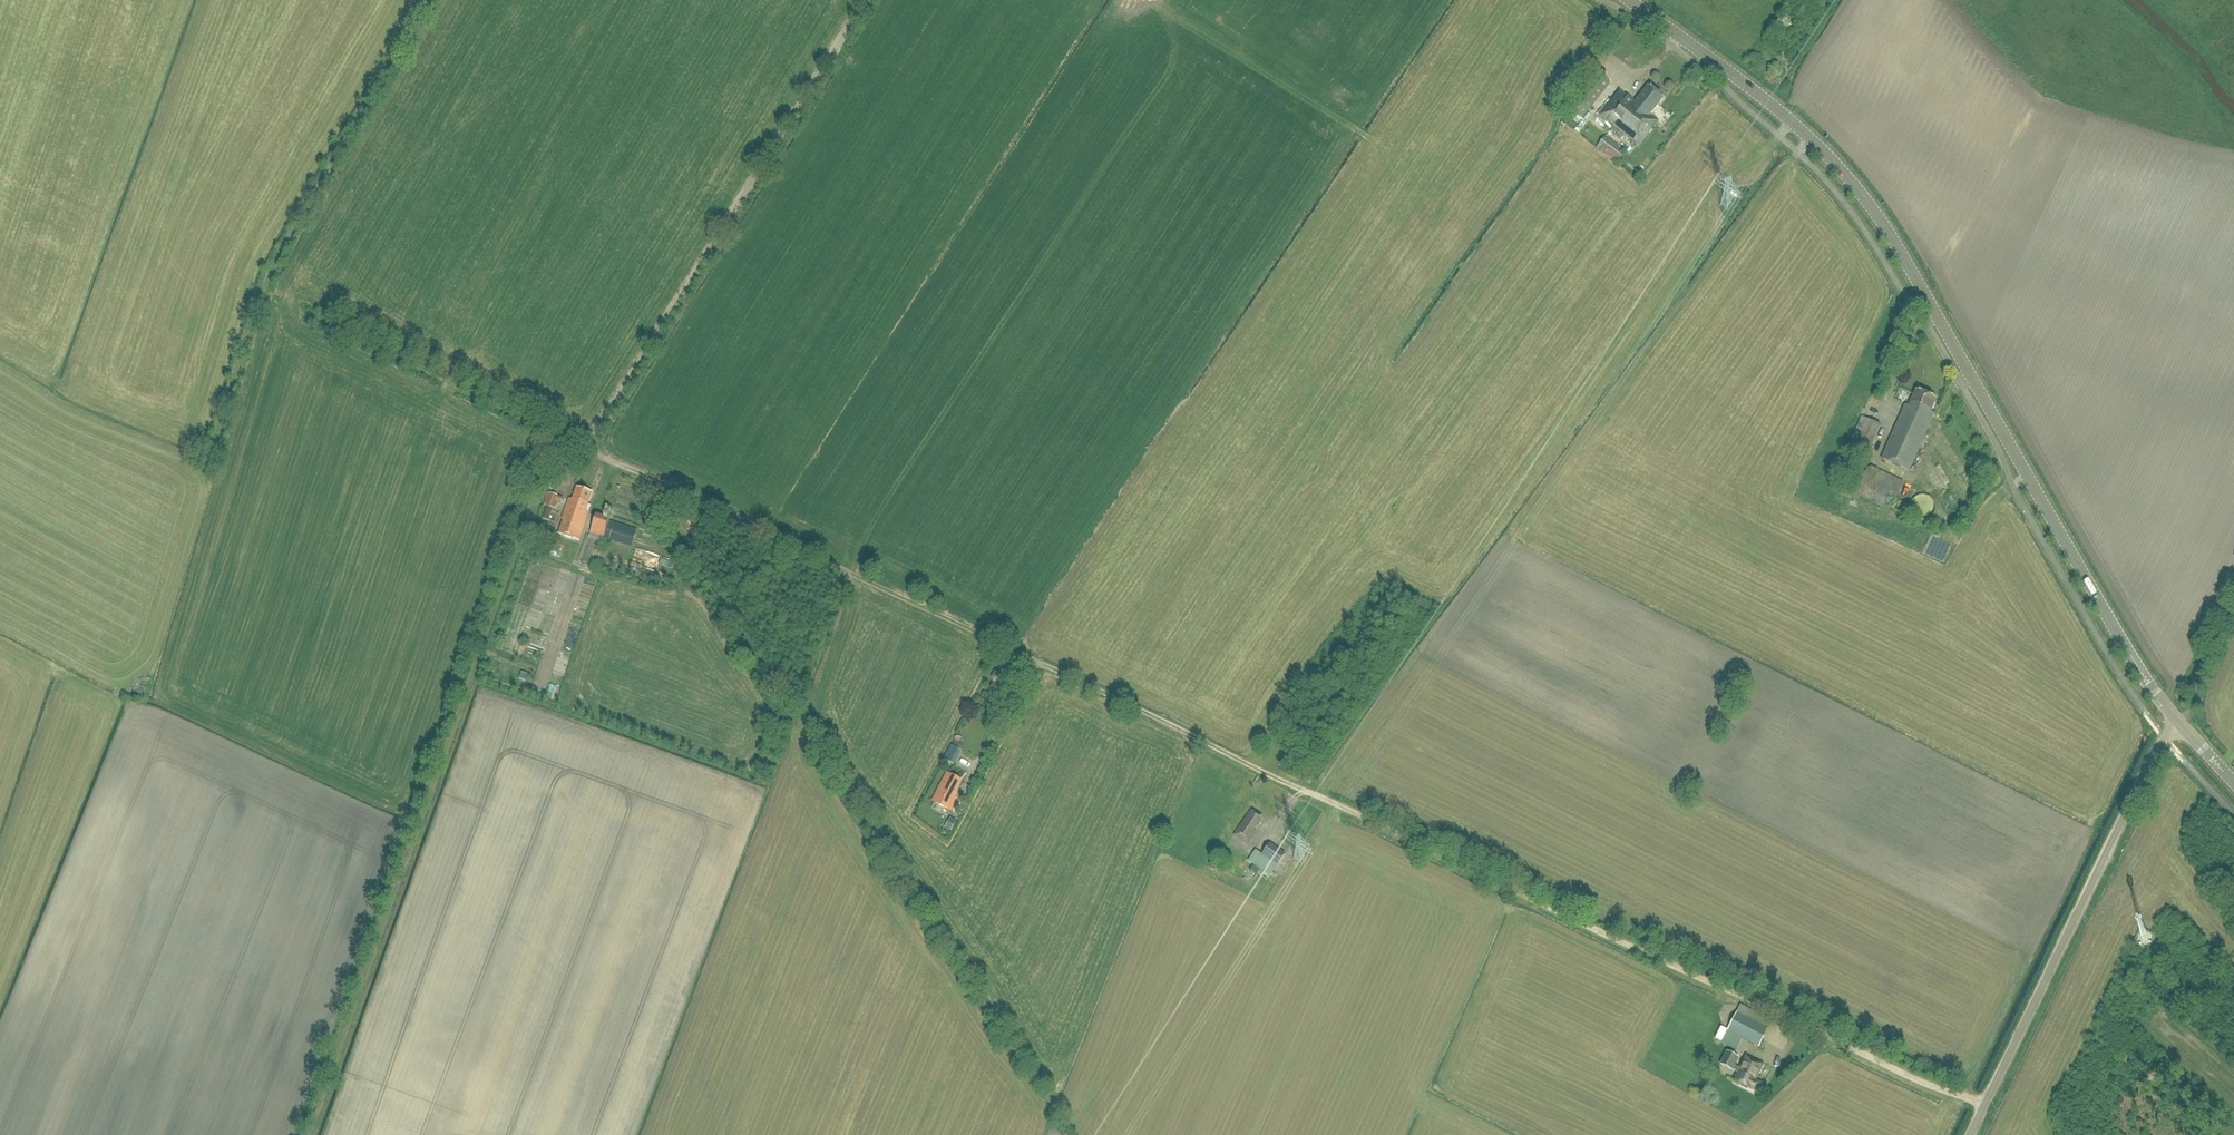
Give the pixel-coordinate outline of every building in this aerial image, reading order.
[(1596,72),(1568,108),(1582,119),(1610,83),(1596,72)] [(1618,92),(1599,116),(1638,147),(1658,122),(1649,116),(1663,98),(1647,86),(1634,104),(1618,92)] [(1604,137),(1596,148),(1616,163),(1624,152),(1604,137)] [(1881,460),(1909,472),(1933,414),(1930,413),(1935,400),(1915,391),(1908,407),(1905,405),(1881,460)] [(1861,418),(1844,456),(1863,464),(1879,426),(1861,418)] [(1867,469),(1856,495),(1882,507),(1886,498),(1894,502),(1903,482),(1871,468),(1867,469)] [(562,520),(563,520),(558,535),(579,542),(589,513),(585,512),(592,493),(577,488),(573,500),(570,499),(562,520)] [(562,504),(563,499),(557,497),(558,496),(548,493),(544,506),(547,507),(553,509),(554,510),(557,502),(562,504)] [(590,534),(603,538),(610,520),(596,515),(590,534)] [(562,653),(566,642),(555,638),(551,649),(562,653)] [(1004,684),(1006,679),(1005,673),(999,671),(994,673),(991,678),(993,683),(998,686),(1004,684)] [(953,764),(957,757),(948,753),(944,759),(953,764)] [(947,774),(933,802),(950,811),(957,798),(954,796),(961,781),(947,774)] [(1252,810),(1234,836),(1247,844),(1255,832),(1253,830),(1262,817),(1252,810)] [(1270,844),(1255,866),(1269,876),(1285,854),(1270,844)] [(1254,866),(1262,855),(1256,850),(1248,862),(1254,866)] [(1758,1047),(1771,1024),(1771,1022),(1740,1005),(1727,1030),(1758,1047)] [(1769,1042),(1788,1049),(1791,1041),(1772,1034),(1769,1042)] [(1754,1080),(1756,1077),(1757,1077),(1763,1065),(1746,1056),(1739,1068),(1734,1066),(1738,1058),(1726,1052),(1720,1064),(1732,1070),(1737,1072),(1733,1080),(1741,1084),(1741,1087),(1746,1090),(1748,1088),(1749,1089),(1750,1088),(1756,1092),(1760,1083),(1754,1080)]
